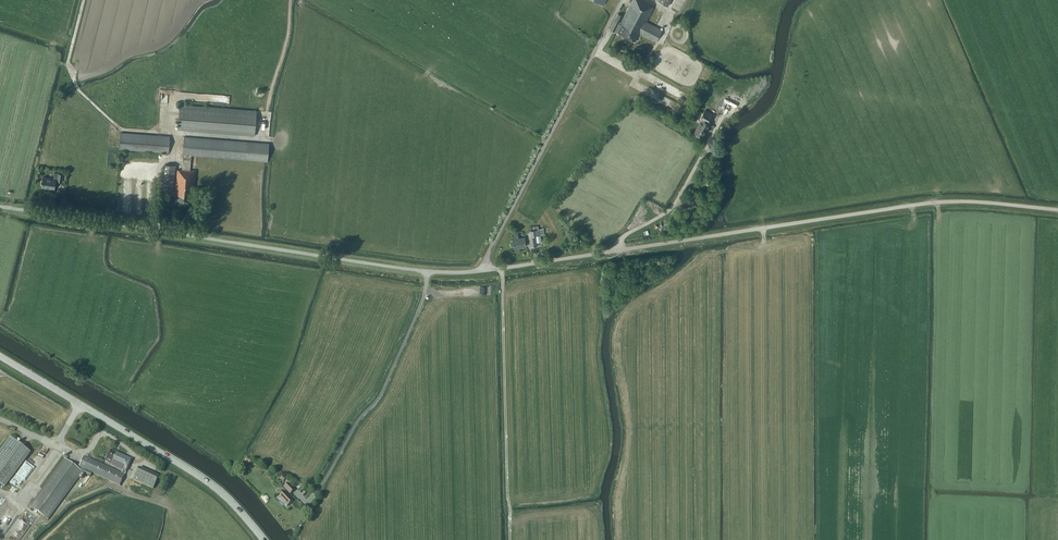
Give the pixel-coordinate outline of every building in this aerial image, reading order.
[(619,22),(622,16),(617,14),(609,29),(614,32),(614,31),(617,32),(617,33),(636,43),(640,37),(637,36),(638,34),(655,42),(661,30),(646,22),(653,8),(639,0),(632,0),(620,22),(619,22)] [(649,23),(656,26),(662,13),(655,10),(649,23)] [(208,103),(229,104),(230,95),(208,94),(208,103)] [(178,129),(255,136),(257,111),(180,104),(178,129)] [(735,110),(738,112),(740,109),(732,104),(728,111),(733,114),(735,110)] [(709,123),(707,122),(712,114),(705,110),(700,119),(702,120),(694,133),(701,137),(705,130),(704,130),(706,127),(707,127),(709,123)] [(119,149),(169,153),(170,136),(121,132),(119,149)] [(269,144),(248,142),(184,137),(183,154),(184,154),(182,170),(177,169),(175,194),(176,194),(176,201),(192,203),(195,170),(190,169),(191,155),(247,160),(268,161),(269,144)] [(173,191),(176,164),(165,164),(165,168),(164,168),(162,190),(173,191)] [(42,185),(50,186),(49,187),(55,188),(56,182),(58,182),(57,183),(62,183),(64,173),(55,172),(54,178),(44,176),(42,185)] [(538,246),(536,236),(545,234),(544,228),(538,229),(533,230),(531,230),(529,232),(531,247),(538,246)] [(512,239),(514,249),(521,248),(521,247),(527,246),(525,237),(520,238),(519,233),(514,234),(515,238),(512,239)] [(0,449),(0,485),(3,487),(30,452),(10,437),(0,449)] [(85,469),(117,484),(119,485),(132,458),(117,451),(116,452),(110,449),(104,461),(110,464),(110,465),(117,468),(116,470),(103,465),(83,456),(78,467),(77,468),(66,460),(64,458),(29,506),(47,519),(82,472),(83,472),(85,469)] [(133,479),(153,488),(158,476),(139,467),(133,479)] [(37,482),(43,474),(41,472),(34,480),(37,482)] [(294,490),(288,483),(284,488),(286,490),(278,497),(287,507),(293,501),(288,495),(294,490)]
